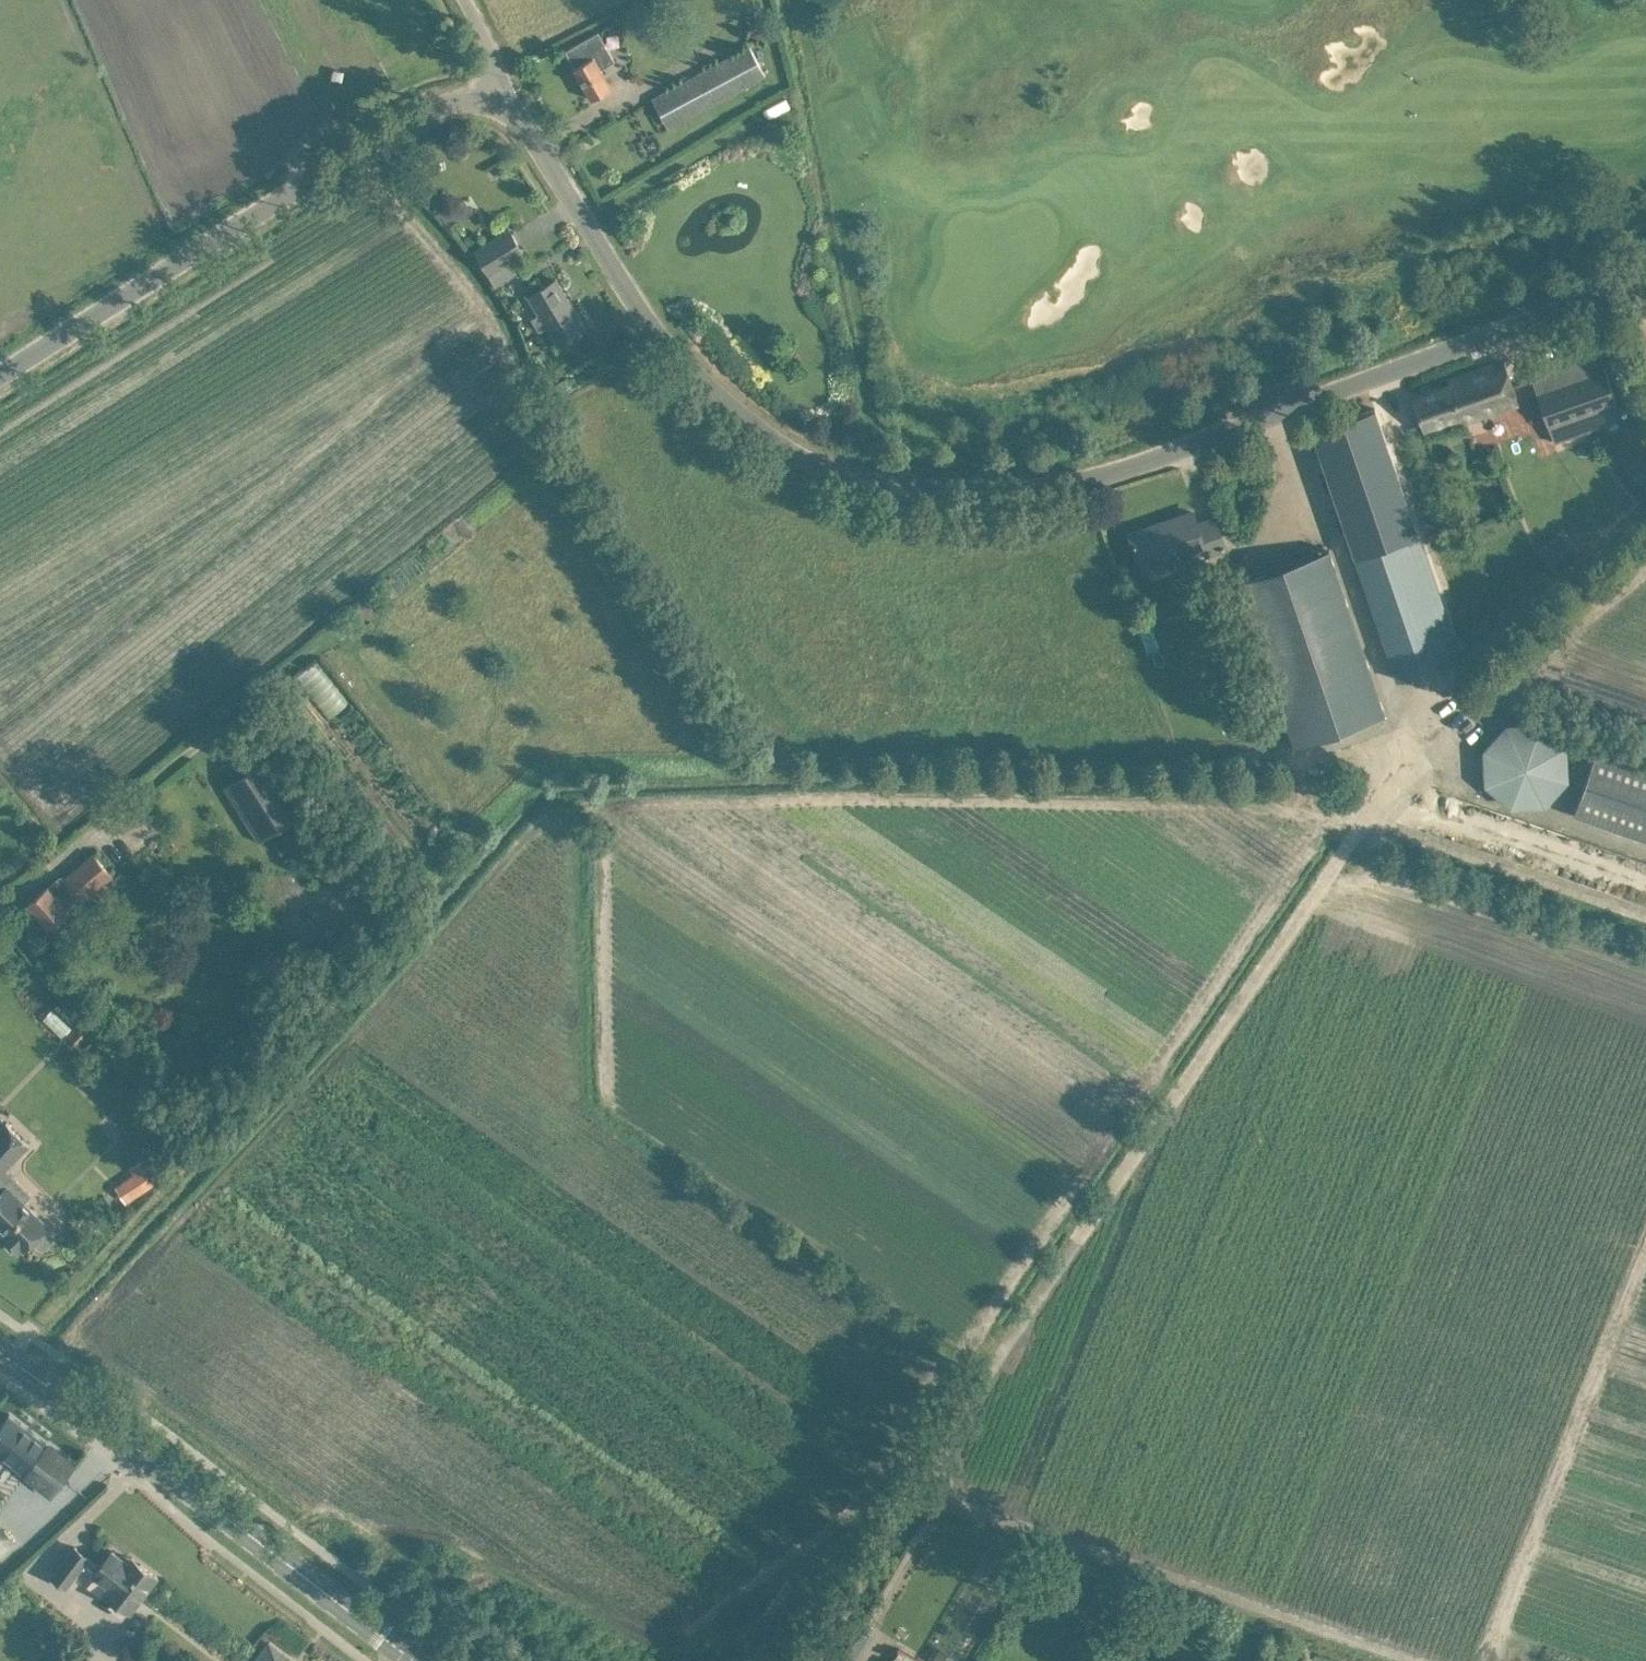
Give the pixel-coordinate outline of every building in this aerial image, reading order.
[(757,16),(750,32),(762,38),(770,22),(757,16)] [(592,98),(611,88),(613,86),(602,68),(616,60),(599,30),(585,38),(566,49),(575,66),(574,67),(592,98)] [(750,46),(653,98),(668,126),(765,74),(750,46)] [(463,198),(440,212),(448,225),(471,211),(463,198)] [(511,228),(475,249),(490,274),(495,284),(527,265),(521,255),(525,253),(511,228)] [(557,341),(564,337),(568,335),(569,337),(573,335),(572,333),(585,325),(569,299),(566,301),(554,281),(557,279),(557,278),(529,295),(539,312),(531,316),(539,330),(547,326),(557,341)] [(1528,367),(1554,441),(1625,417),(1597,342),(1528,367)] [(1517,399),(1510,380),(1503,360),(1449,379),(1450,383),(1413,396),(1424,427),(1458,414),(1460,419),(1517,399)] [(566,377),(554,384),(560,394),(572,387),(566,377)] [(1374,407),(1311,429),(1318,450),(1397,678),(1460,656),(1418,533),(1374,407)] [(1496,449),(1472,459),(1479,475),(1502,465),(1496,449)] [(1225,547),(1215,517),(1197,524),(1193,511),(1162,522),(1163,524),(1152,528),(1151,526),(1130,533),(1143,570),(1205,548),(1208,553),(1225,547)] [(1389,712),(1340,567),(1333,547),(1238,579),(1294,745),(1389,712)] [(1484,784),(1510,807),(1547,805),(1569,779),(1567,743),(1540,721),(1506,723),(1483,749),(1484,784)] [(1574,814),(1645,839),(1645,763),(1596,747),(1574,814)] [(270,754),(223,784),(259,840),(306,810),(270,754)] [(294,827),(276,839),(285,853),(303,841),(294,827)] [(38,851),(39,852),(46,861),(58,852),(51,843),(50,842),(38,851)] [(65,878),(61,873),(48,884),(45,887),(28,901),(50,927),(67,913),(111,875),(95,856),(93,854),(65,878)] [(348,875),(334,875),(334,886),(348,885),(348,875)] [(50,1026),(72,1043),(83,1028),(62,1012),(50,1026)] [(10,1163),(29,1144),(6,1122),(0,1128),(0,1173),(10,1163)] [(126,1201),(148,1188),(162,1179),(147,1156),(130,1167),(134,1173),(115,1184),(126,1201)] [(33,1240),(40,1246),(45,1246),(52,1239),(52,1234),(45,1227),(49,1224),(8,1184),(0,1193),(0,1226),(6,1232),(2,1236),(18,1251),(22,1247),(24,1249),(33,1240)] [(3,1455),(52,1493),(74,1463),(10,1413),(0,1426),(0,1458),(3,1455)] [(13,1539),(0,1525),(0,1551),(13,1539)] [(158,1576),(141,1562),(140,1564),(141,1564),(139,1567),(130,1559),(128,1561),(112,1549),(101,1565),(75,1545),(53,1575),(66,1586),(82,1565),(109,1586),(105,1591),(131,1611),(158,1576)] [(1133,1635),(1124,1648),(1138,1657),(1147,1644),(1133,1635)] [(270,1640),(254,1660),(297,1660),(270,1640)] [(1072,1660),(1091,1660),(1097,1653),(1084,1644),(1072,1660)] [(935,1660),(952,1660),(954,1657),(941,1649),(935,1660)]
